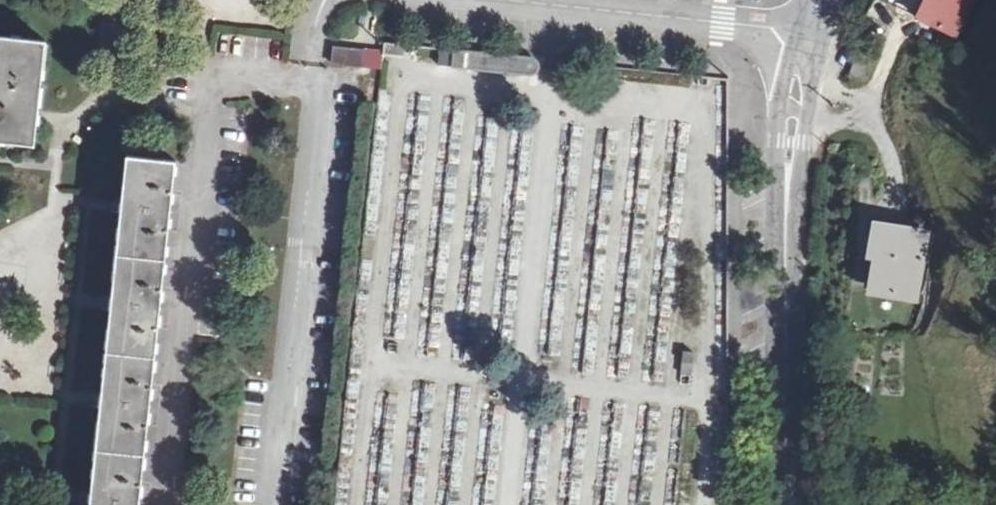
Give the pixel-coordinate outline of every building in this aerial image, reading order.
[(924,19),(934,0),(922,0),(915,14),(924,19)] [(924,19),(959,36),(976,0),(934,0),(924,19)] [(35,148),(46,42),(0,37),(0,144),(35,148)] [(410,44),(384,42),(383,55),(409,57),(410,44)] [(382,45),(336,43),(335,60),(381,64),(382,45)] [(500,66),(503,53),(461,48),(460,62),(500,66)] [(171,160),(123,155),(119,203),(109,298),(100,396),(90,492),(89,504),(137,504),(171,160)] [(866,211),(864,221),(876,224),(911,230),(913,220),(866,211)] [(911,230),(876,224),(871,253),(876,254),(870,290),(913,298),(926,231),(917,230),(919,221),(913,220),(911,230)] [(852,287),(870,290),(876,254),(871,253),(876,224),(864,221),(862,232),(852,287)]
